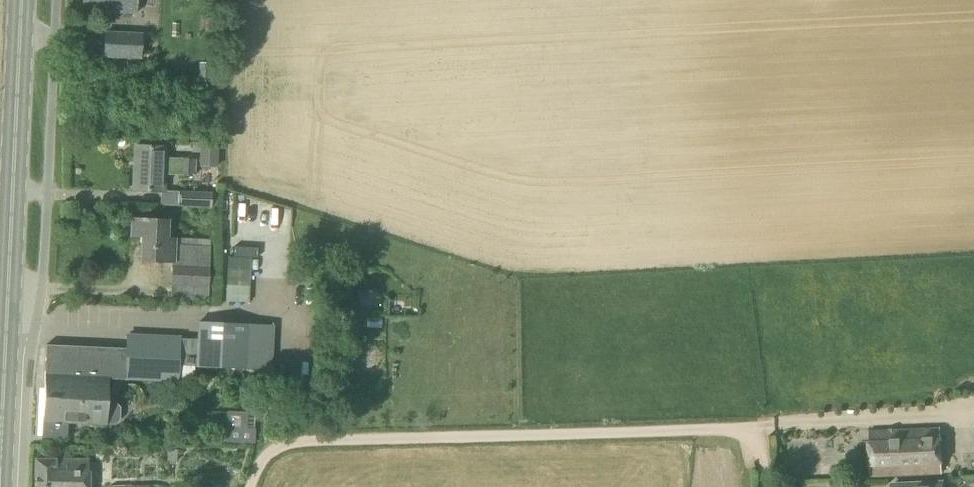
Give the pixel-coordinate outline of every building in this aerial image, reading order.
[(136,0),(82,0),(81,10),(135,14),(136,0)] [(138,59),(140,35),(104,32),(102,57),(138,59)] [(217,82),(218,63),(198,62),(198,81),(217,82)] [(199,143),(199,157),(217,158),(217,143),(199,143)] [(194,176),(195,159),(165,157),(165,148),(134,147),(132,190),(163,192),(164,175),(194,176)] [(215,208),(216,194),(211,194),(211,192),(180,191),(180,207),(215,208)] [(175,240),(167,239),(168,221),(131,219),(130,236),(141,237),(139,262),(172,263),(171,284),(208,286),(209,240),(175,238),(175,240)] [(225,301),(249,302),(251,258),(227,257),(225,301)] [(359,314),(340,314),(340,330),(360,330),(359,314)] [(271,371),(273,326),(195,321),(194,339),(179,338),(126,335),(125,350),(46,346),(41,438),(66,439),(67,424),(106,426),(106,424),(115,424),(119,420),(120,407),(116,403),(107,402),(108,379),(177,383),(178,366),(271,371)] [(246,432),(246,411),(226,411),(225,431),(246,432)] [(870,476),(939,473),(937,430),(868,432),(870,476)] [(87,461),(35,461),(34,486),(87,486),(87,461)]
